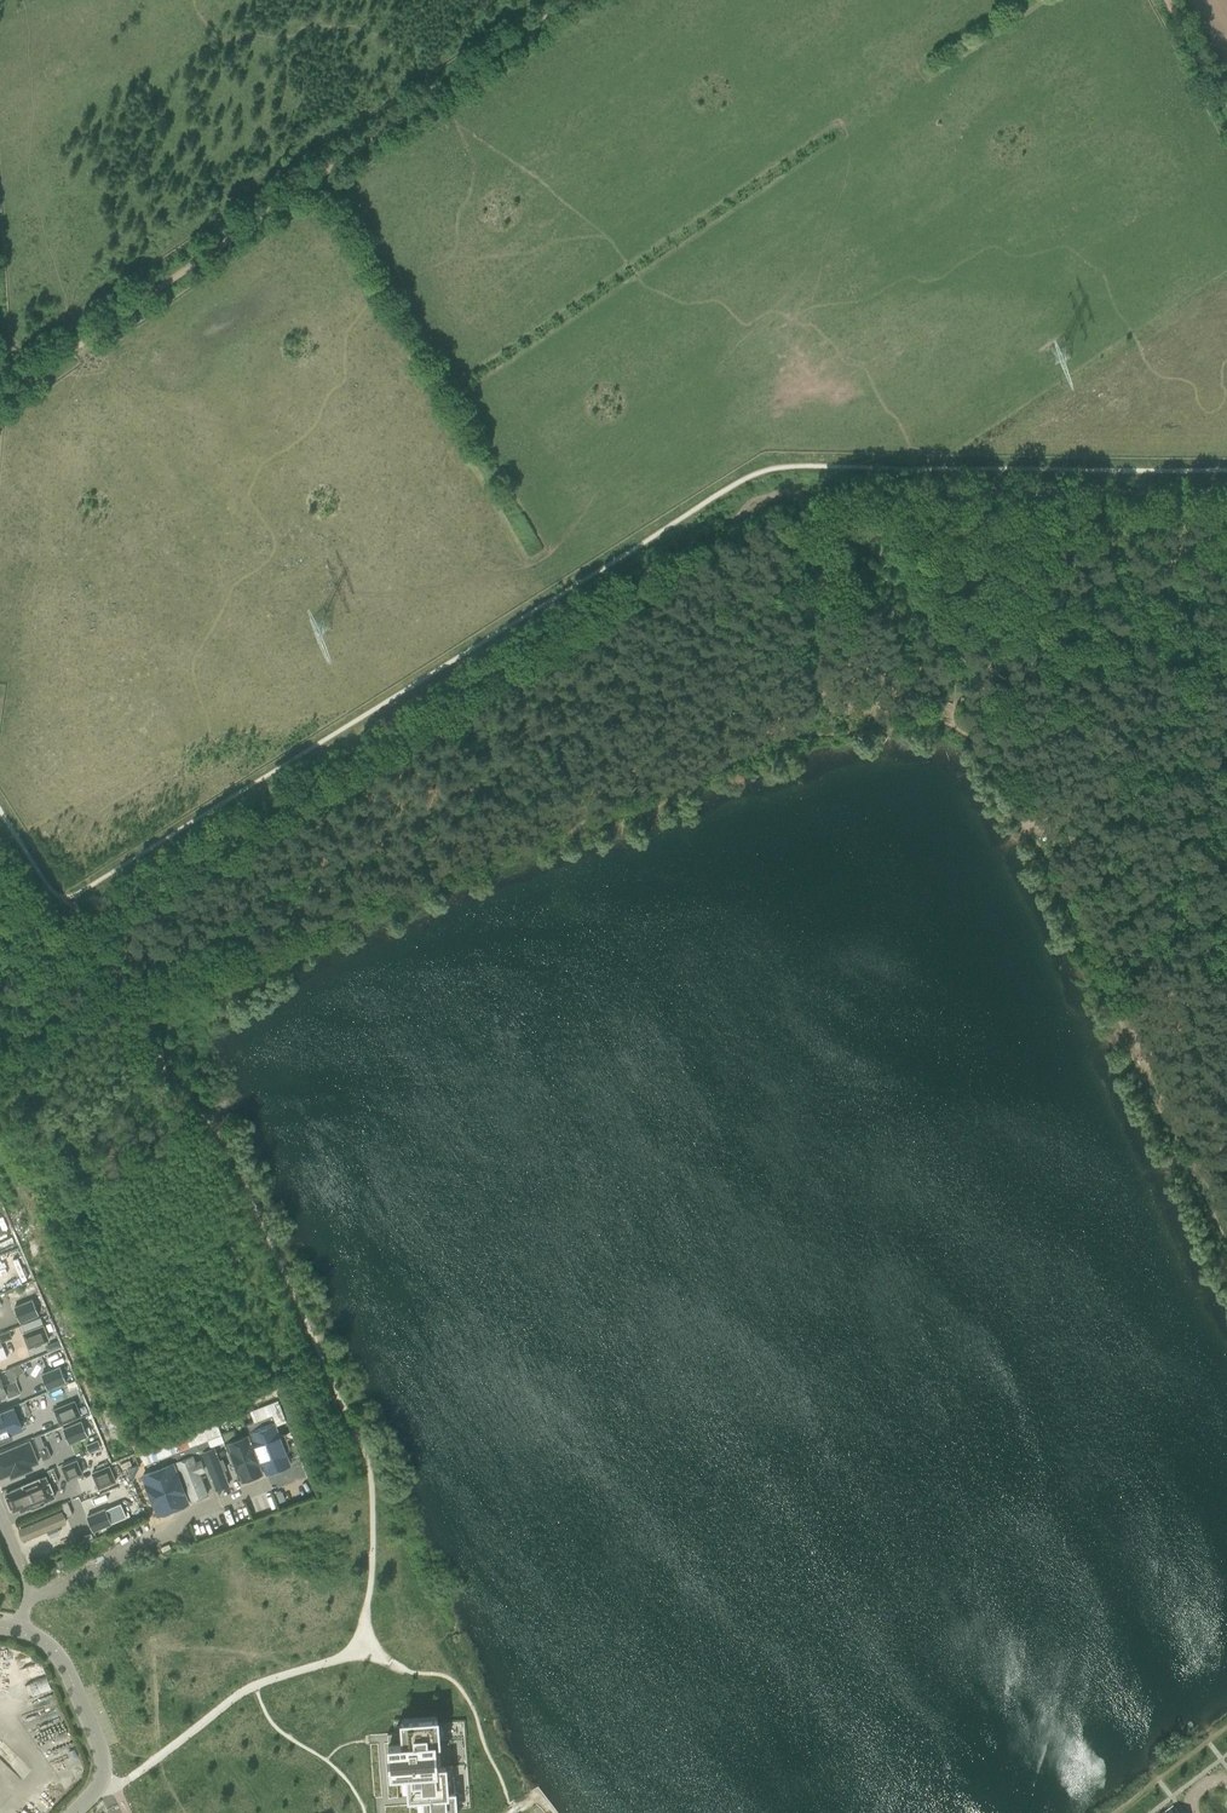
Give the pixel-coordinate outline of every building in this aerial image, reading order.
[(32,1299),(14,1307),(20,1322),(38,1315),(32,1299)] [(40,1318),(22,1325),(24,1332),(42,1325),(40,1318)] [(44,1325),(23,1333),(29,1347),(49,1339),(44,1325)] [(0,1334),(0,1343),(12,1338),(9,1330),(0,1334)] [(18,1365),(5,1370),(11,1383),(15,1381),(17,1380),(15,1375),(23,1372),(20,1364),(18,1365)] [(60,1366),(42,1374),(48,1389),(66,1381),(60,1366)] [(75,1400),(53,1409),(60,1425),(81,1416),(81,1415),(75,1400)] [(278,1400),(250,1411),(250,1412),(254,1422),(272,1415),(276,1425),(286,1421),(278,1400)] [(28,1408),(25,1402),(19,1404),(25,1416),(30,1414),(28,1408)] [(12,1432),(22,1428),(13,1408),(0,1413),(0,1437),(12,1432)] [(81,1420),(63,1428),(70,1443),(87,1436),(81,1420)] [(216,1424),(194,1432),(201,1450),(204,1449),(209,1447),(223,1442),(221,1435),(216,1424)] [(289,1464),(279,1436),(275,1425),(251,1434),(266,1473),(289,1464)] [(233,1430),(221,1435),(223,1442),(236,1437),(233,1430)] [(194,1432),(168,1442),(175,1461),(201,1450),(194,1432)] [(40,1435),(33,1438),(43,1460),(51,1457),(46,1446),(45,1446),(42,1441),(40,1435)] [(228,1443),(225,1444),(239,1480),(240,1481),(258,1474),(258,1472),(244,1436),(228,1443)] [(0,1453),(0,1478),(10,1474),(11,1478),(33,1469),(31,1465),(38,1462),(29,1441),(0,1453)] [(97,1442),(86,1446),(89,1454),(100,1449),(97,1442)] [(168,1442),(141,1452),(149,1471),(175,1461),(168,1442)] [(205,1451),(202,1452),(216,1488),(228,1484),(214,1447),(210,1449),(209,1447),(204,1449),(205,1451)] [(207,1494),(199,1474),(192,1456),(176,1462),(191,1501),(207,1494)] [(77,1459),(62,1466),(68,1479),(83,1473),(77,1459)] [(173,1463),(143,1475),(158,1514),(188,1502),(173,1463)] [(139,1466),(138,1465),(127,1469),(128,1471),(131,1479),(131,1480),(132,1479),(132,1478),(138,1466),(139,1466)] [(110,1466),(92,1473),(99,1489),(116,1482),(110,1466)] [(58,1481),(53,1469),(55,1468),(54,1468),(47,1471),(52,1483),(58,1481)] [(24,1485),(5,1493),(6,1495),(5,1495),(5,1497),(6,1496),(11,1507),(10,1507),(10,1508),(11,1508),(12,1511),(19,1508),(20,1511),(30,1507),(30,1508),(32,1507),(31,1506),(42,1502),(42,1503),(43,1502),(43,1501),(54,1497),(52,1492),(53,1491),(48,1481),(47,1481),(45,1476),(40,1478),(39,1477),(23,1484),(24,1485)] [(72,1514),(67,1502),(61,1505),(66,1517),(72,1514)] [(105,1509),(87,1516),(93,1532),(111,1524),(105,1509)] [(61,1512),(20,1529),(24,1540),(65,1523),(61,1512)] [(45,1676),(23,1686),(28,1698),(50,1688),(45,1676)] [(401,1733),(368,1736),(375,1812),(456,1812),(456,1809),(470,1808),(462,1721),(437,1723),(436,1717),(400,1720),(401,1733)]
